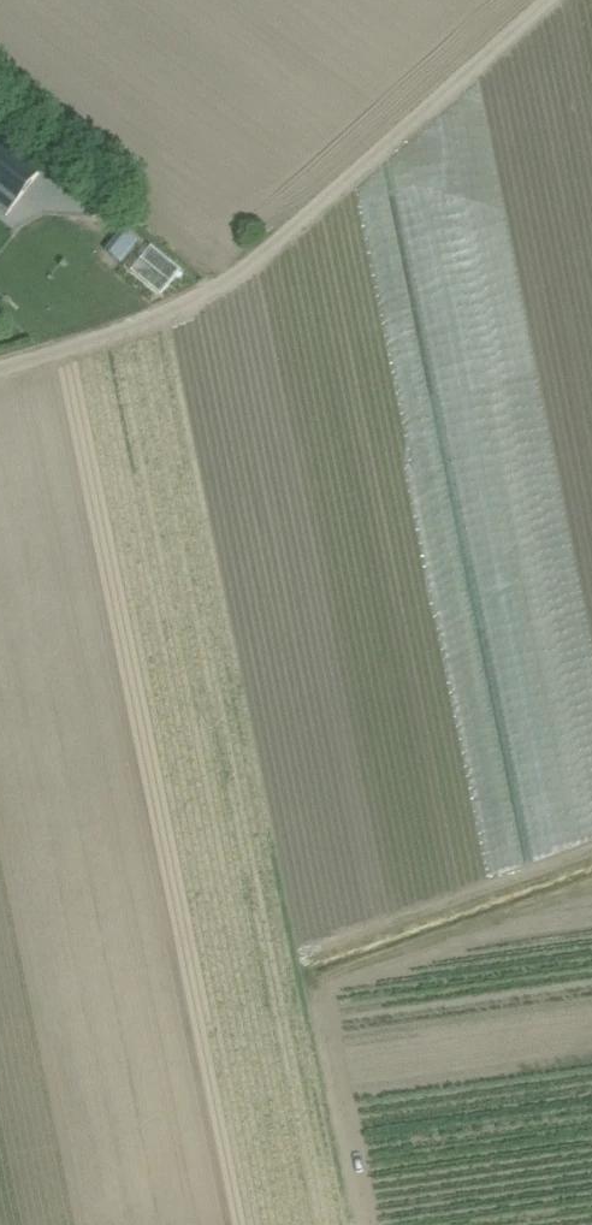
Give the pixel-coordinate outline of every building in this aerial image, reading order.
[(17,203),(39,174),(0,143),(0,190),(17,203)]
